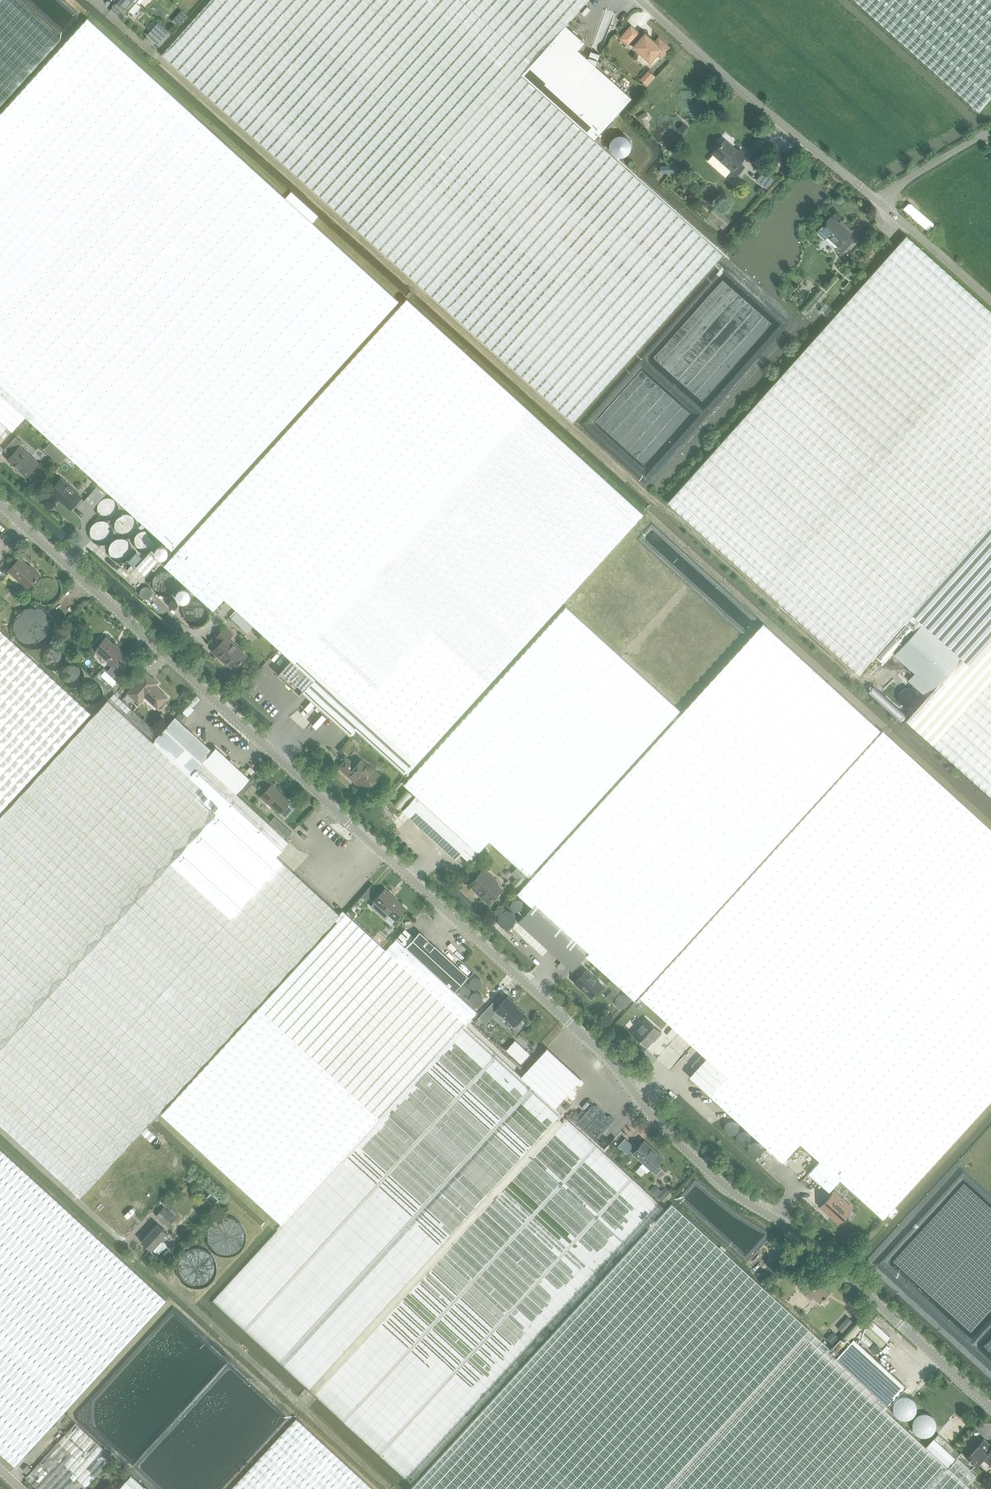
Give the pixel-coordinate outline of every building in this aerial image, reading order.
[(62,39),(19,0),(0,0),(0,106),(62,39)] [(135,0),(116,0),(118,1),(114,5),(110,10),(114,6),(125,15),(137,2),(135,0)] [(162,54),(573,421),(722,254),(723,253),(658,195),(640,179),(595,139),(521,74),(566,24),(587,0),(211,0),(162,54)] [(978,110),(990,96),(990,0),(856,0),(978,110)] [(0,115),(0,323),(10,311),(21,300),(107,205),(168,139),(192,112),(88,18),(0,115)] [(158,23),(148,35),(160,45),(170,34),(158,23)] [(566,24),(521,74),(595,139),(632,97),(596,65),(598,60),(596,59),(597,58),(591,55),(590,57),(589,56),(588,57),(578,49),(585,41),(566,24)] [(630,41),(635,46),(634,46),(650,60),(656,54),(660,58),(669,48),(659,38),(655,43),(645,34),(642,38),(637,34),(638,33),(631,27),(621,38),(628,44),(630,41)] [(648,70),(640,79),(647,86),(656,76),(648,70)] [(646,111),(636,116),(643,128),(650,125),(648,120),(650,119),(646,111)] [(0,323),(0,381),(37,416),(32,422),(172,550),(173,549),(177,544),(179,542),(218,499),(278,432),(394,305),(398,300),(312,222),(285,198),(192,112),(168,139),(107,205),(21,300),(10,311),(0,323)] [(602,143),(617,126),(613,122),(598,139),(602,143)] [(713,154),(707,161),(718,171),(719,170),(724,164),(731,170),(727,174),(733,179),(744,167),(739,162),(746,155),(740,149),(738,152),(725,140),(713,154)] [(674,165),(660,166),(661,173),(675,172),(674,165)] [(774,178),(763,169),(755,179),(767,188),(774,178)] [(853,240),(848,235),(849,233),(830,216),(816,231),(825,238),(828,235),(838,245),(834,249),(840,254),(853,240)] [(669,502),(860,673),(906,622),(990,526),(990,310),(925,251),(907,235),(829,323),(757,403),(669,502)] [(856,288),(849,281),(843,288),(850,294),(856,288)] [(221,502),(181,546),(230,591),(224,598),(291,659),(308,641),(427,750),(457,717),(637,520),(643,513),(407,298),(221,502)] [(826,303),(819,310),(828,318),(835,311),(826,303)] [(7,426),(12,431),(26,416),(32,422),(37,416),(0,381),(0,435),(7,426)] [(39,462),(21,446),(23,443),(16,436),(4,449),(11,455),(8,459),(27,476),(39,462)] [(70,508),(82,496),(62,478),(51,490),(70,508)] [(105,493),(97,486),(84,500),(93,507),(105,493)] [(916,672),(909,679),(927,696),(905,721),(931,745),(990,678),(990,526),(906,622),(916,631),(895,653),(916,672)] [(131,550),(131,547),(130,544),(129,542),(128,540),(126,538),(124,537),(121,536),(118,536),(116,536),(113,537),(110,538),(108,540),(106,541),(105,544),(104,547),(104,550),(104,552),(105,555),(106,557),(107,559),(109,561),(112,562),(117,563),(119,563),(122,563),(125,561),(127,560),(129,558),(130,555),(131,552),(131,550)] [(213,609),(224,598),(230,591),(181,546),(164,564),(213,609)] [(150,552),(136,567),(145,575),(158,560),(150,552)] [(141,557),(136,553),(129,561),(133,565),(141,557)] [(27,587),(40,574),(29,564),(28,565),(20,558),(9,570),(27,587)] [(135,568),(131,565),(127,570),(131,574),(135,568)] [(173,582),(172,579),(171,576),(169,574),(165,573),(162,574),(159,575),(158,577),(157,578),(156,582),(157,585),(158,588),(161,590),(164,590),(168,590),(171,588),(172,585),(173,582)] [(48,626),(48,625),(48,622),(47,618),(45,615),(43,612),(40,610),(37,608),(34,608),(29,607),(26,608),(22,609),(20,611),(17,613),(15,616),(14,619),(13,623),(12,626),(13,629),(14,633),(16,636),(18,638),(21,641),(25,642),(28,643),(31,643),(35,643),(37,642),(40,641),(43,638),(45,635),(47,633),(48,629),(48,626)] [(677,712),(562,607),(402,782),(416,795),(476,852),(482,846),(489,839),(528,876),(583,816),(677,712)] [(253,626),(237,611),(231,617),(248,632),(253,626)] [(517,892),(533,906),(537,902),(590,951),(587,955),(634,998),(880,727),(763,621),(517,892)] [(234,668),(247,654),(229,638),(233,633),(226,627),(217,636),(222,641),(216,647),(228,658),(226,660),(234,668)] [(91,712),(0,629),(0,812),(91,712)] [(117,660),(125,652),(114,642),(113,643),(106,637),(95,649),(113,665),(108,671),(113,676),(121,667),(122,665),(117,660)] [(308,641),(291,659),(278,674),(299,694),(302,691),(351,736),(357,730),(405,774),(427,750),(308,641)] [(121,667),(113,676),(117,680),(118,681),(126,672),(121,667)] [(103,668),(95,677),(109,690),(117,680),(103,668)] [(128,692),(134,698),(138,702),(144,695),(157,707),(167,696),(154,684),(157,681),(146,672),(128,692)] [(931,745),(990,798),(990,678),(931,745)] [(80,1196),(340,913),(276,855),(289,841),(236,792),(203,761),(192,773),(155,738),(154,737),(158,733),(128,705),(134,698),(128,692),(122,699),(114,692),(0,815),(0,1122),(80,1196)] [(189,704),(183,711),(188,716),(194,708),(193,707),(189,704)] [(179,713),(176,716),(181,721),(184,717),(179,713)] [(236,792),(249,778),(216,747),(213,751),(181,721),(176,716),(175,716),(155,738),(192,773),(203,761),(236,792)] [(640,996),(665,1019),(678,1031),(680,1033),(689,1023),(702,1035),(693,1045),(702,1053),(706,1057),(712,1050),(743,1078),(737,1085),(727,1075),(709,1095),(744,1126),(990,847),(990,828),(949,790),(883,729),(815,805),(730,898),(697,934),(681,951),(640,996)] [(367,788),(379,775),(362,759),(356,765),(347,757),(339,766),(354,780),(356,778),(367,788)] [(246,769),(252,774),(255,770),(250,765),(246,769)] [(272,784),(262,796),(279,812),(285,817),(293,808),(287,802),(289,800),(272,784)] [(460,852),(469,861),(476,852),(416,795),(402,810),(455,858),(460,852)] [(390,807),(387,811),(391,815),(395,812),(390,807)] [(285,826),(277,819),(272,824),(280,831),(285,826)] [(744,1126),(782,1161),(800,1142),(819,1160),(840,1179),(882,1218),(940,1154),(990,1099),(990,847),(744,1126)] [(481,894),(489,901),(502,887),(495,881),(496,879),(484,868),(471,882),(482,892),(481,894)] [(376,902),(372,906),(385,918),(389,914),(396,919),(406,908),(395,898),(385,889),(376,898),(374,900),(376,902)] [(573,969),(587,955),(590,951),(537,902),(533,906),(520,920),(573,969)] [(235,1033),(162,1113),(234,1180),(235,1181),(281,1222),(464,1024),(476,1011),(454,990),(397,937),(392,942),(386,949),(346,913),(267,998),(235,1033)] [(405,929),(397,937),(454,990),(468,976),(450,959),(420,931),(414,937),(405,929)] [(604,985),(587,969),(577,979),(587,989),(585,990),(592,997),(604,985)] [(469,978),(467,981),(467,984),(467,988),(469,991),(472,993),(475,994),(479,994),(481,993),(483,992),(485,991),(486,989),(487,986),(487,984),(487,982),(486,980),(485,978),(483,976),(481,975),(479,974),(476,974),(474,975),(472,975),(471,976),(469,978)] [(495,1009),(497,1010),(498,1009),(514,1024),(525,1012),(507,996),(495,1009)] [(489,1006),(483,1011),(488,1016),(493,1010),(489,1006)] [(662,1031),(651,1021),(656,1015),(651,1010),(645,1016),(646,1017),(633,1032),(647,1045),(656,1036),(657,1037),(662,1031)] [(515,1039),(506,1049),(521,1063),(530,1053),(515,1039)] [(547,1047),(521,1076),(554,1107),(581,1078),(547,1047)] [(695,1069),(689,1076),(709,1095),(727,1075),(737,1085),(743,1078),(712,1050),(706,1057),(702,1053),(691,1065),(695,1069)] [(156,1135),(147,1126),(141,1132),(151,1141),(156,1135)] [(625,1137),(618,1145),(627,1153),(634,1146),(625,1137)] [(633,1154),(651,1170),(657,1174),(662,1169),(657,1164),(663,1157),(645,1141),(633,1154)] [(15,1468),(86,1391),(168,1299),(89,1227),(1,1147),(0,1147),(0,1454),(15,1468)] [(819,1160),(808,1172),(829,1191),(840,1179),(819,1160)] [(192,1172),(186,1178),(190,1182),(196,1176),(192,1172)] [(654,1184),(649,1190),(661,1201),(670,1191),(664,1187),(661,1190),(654,1184)] [(838,1221),(852,1206),(834,1190),(820,1205),(838,1221)] [(408,1488),(972,1488),(966,1483),(974,1474),(971,1470),(956,1457),(947,1466),(925,1446),(884,1409),(888,1405),(835,1357),(828,1350),(831,1347),(671,1202),(665,1208),(635,1241),(595,1285),(486,1404),(481,1409),(411,1485),(408,1488)] [(168,1225),(175,1217),(164,1206),(156,1215),(168,1225)] [(168,1234),(157,1224),(142,1240),(151,1248),(152,1247),(159,1253),(167,1244),(163,1240),(168,1234)] [(800,1288),(811,1298),(812,1296),(820,1303),(823,1299),(824,1300),(830,1293),(822,1286),(821,1286),(811,1277),(802,1286),(800,1288)] [(802,1286),(795,1280),(785,1291),(792,1297),(800,1288),(802,1286)] [(837,1327),(841,1331),(842,1331),(852,1320),(848,1316),(837,1327)] [(833,1331),(826,1338),(832,1343),(838,1336),(833,1331)] [(905,1386),(853,1338),(838,1354),(891,1401),(905,1386)] [(918,1396),(917,1393),(915,1391),(913,1389),(911,1389),(908,1389),(906,1391),(904,1393),(903,1396),(904,1398),(905,1400),(906,1402),(907,1403),(910,1403),(913,1403),(915,1402),(917,1399),(918,1396)] [(924,1418),(924,1417),(924,1414),(922,1412),(920,1410),(917,1409),(914,1410),(911,1411),(909,1414),(908,1417),(909,1420),(910,1423),(912,1424),(913,1425),(916,1425),(919,1425),(921,1423),(924,1421),(924,1418)] [(350,1467),(346,1464),(295,1416),(294,1416),(241,1475),(235,1481),(232,1485),(229,1488),(374,1488),(350,1467)] [(38,1488),(66,1488),(77,1478),(86,1487),(113,1458),(75,1423),(25,1477),(37,1488),(38,1488)] [(938,1433),(925,1446),(947,1466),(956,1457),(960,1453),(938,1433)] [(983,1437),(965,1456),(976,1465),(983,1457),(990,1464),(990,1445),(983,1437)] [(27,1464),(23,1469),(27,1473),(31,1468),(27,1464)] [(126,1480),(135,1488),(142,1488),(144,1486),(131,1474),(126,1480)] [(126,1480),(117,1488),(135,1488),(126,1480)]
